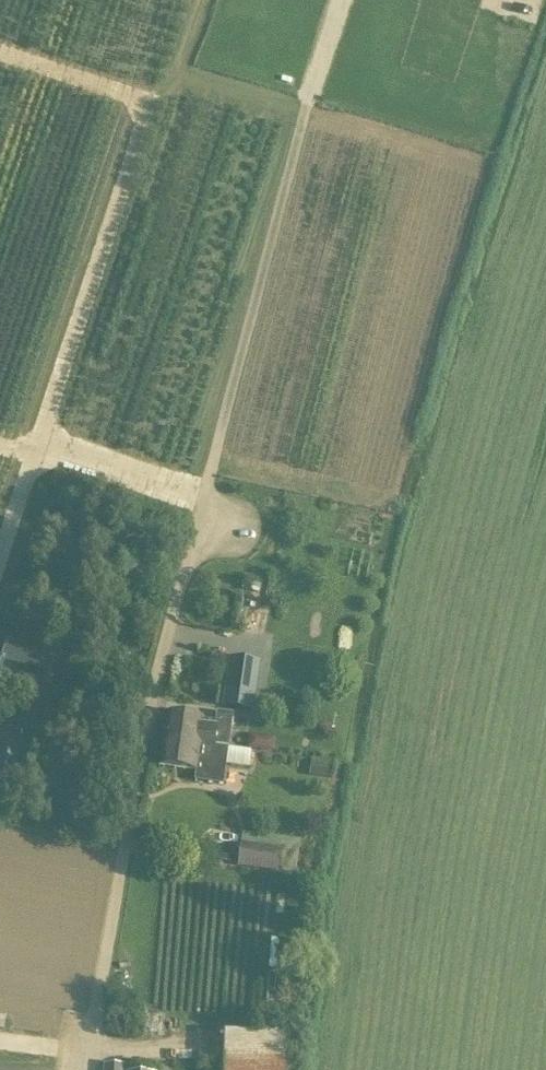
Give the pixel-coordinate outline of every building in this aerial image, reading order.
[(248,624),(246,633),(260,635),(264,613),(246,610),(244,623),(248,624)] [(48,685),(53,663),(4,651),(0,668),(0,674),(48,685)] [(259,684),(228,678),(220,709),(252,715),(259,684)] [(42,708),(6,699),(0,723),(0,727),(34,736),(42,708)] [(165,715),(162,741),(228,750),(233,715),(217,713),(215,724),(204,723),(204,721),(165,715)] [(18,785),(29,741),(0,734),(0,781),(18,785)] [(228,750),(162,741),(158,768),(196,774),(195,783),(223,786),(228,750)] [(282,875),(287,850),(242,843),(238,868),(282,875)] [(224,1038),(224,1069),(288,1069),(288,1039),(224,1038)]
